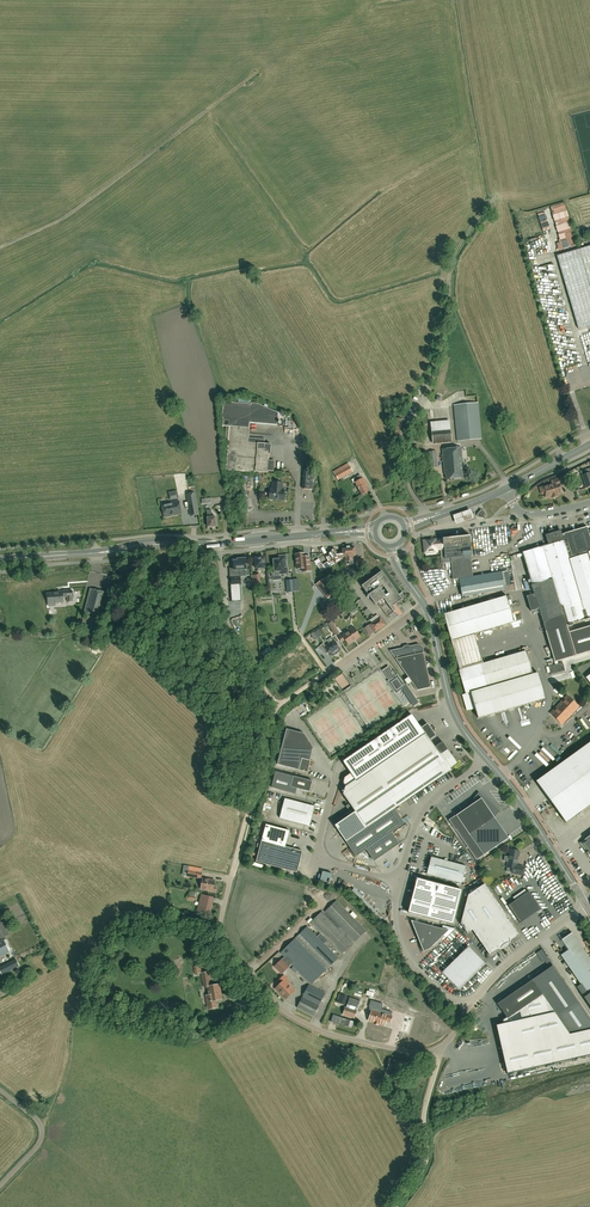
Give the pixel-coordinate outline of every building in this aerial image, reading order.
[(557,256),(578,329),(589,325),(589,246),(557,256)] [(222,426),(226,426),(225,441),(228,441),(226,470),(255,472),(268,473),(268,471),(274,472),(275,461),(269,461),(269,454),(270,454),(271,444),(265,444),(265,439),(248,438),(250,423),(277,425),(278,413),(257,402),(251,401),(252,400),(238,399),(238,403),(223,402),(222,418),(223,418),(222,426)] [(457,441),(481,438),(478,403),(454,405),(457,441)] [(404,443),(405,419),(393,418),(393,426),(396,426),(395,434),(394,434),(394,439),(395,439),(395,442),(404,443)] [(450,421),(431,422),(433,443),(452,441),(450,421)] [(411,454),(419,453),(419,446),(410,446),(411,454)] [(446,479),(463,478),(463,472),(464,471),(462,448),(442,450),(445,473),(446,473),(446,479)] [(430,468),(438,467),(436,451),(428,451),(430,468)] [(352,472),(349,466),(347,463),(333,471),(338,480),(352,472)] [(314,470),(313,470),(313,467),(309,467),(308,469),(310,469),(310,470),(304,469),(303,489),(313,489),(314,470)] [(368,485),(365,480),(363,478),(362,478),(360,475),(353,479),(355,482),(362,495),(369,491),(366,486),(368,485)] [(545,493),(547,498),(551,496),(552,497),(558,496),(558,494),(562,493),(559,483),(562,483),(562,484),(567,483),(566,477),(552,481),(553,484),(543,487),(545,493)] [(285,500),(286,490),(282,490),(283,482),(273,481),(272,489),(270,489),(269,498),(285,500)] [(199,515),(198,511),(195,493),(187,495),(191,516),(199,515)] [(164,517),(181,514),(179,501),(162,504),(164,517)] [(471,507),(453,513),(456,523),(474,517),(471,507)] [(208,527),(209,527),(212,527),(212,528),(215,528),(215,527),(216,527),(215,517),(212,517),(211,510),(207,510),(208,527)] [(477,514),(478,517),(484,518),(486,516),(484,510),(481,510),(477,514)] [(548,534),(546,535),(548,545),(522,552),(535,594),(527,596),(531,611),(539,609),(546,631),(548,638),(550,646),(555,662),(567,658),(575,656),(576,656),(576,655),(589,651),(589,626),(569,632),(567,626),(573,624),(573,623),(589,618),(589,558),(588,553),(572,558),(572,556),(589,551),(589,538),(587,527),(562,534),(561,531),(560,531),(556,532),(548,534)] [(443,539),(445,563),(450,563),(453,580),(459,579),(462,597),(505,590),(502,571),(473,576),(469,536),(443,539)] [(445,563),(443,539),(438,540),(438,541),(436,541),(436,539),(424,541),(425,553),(437,551),(437,549),(440,549),(442,564),(445,563)] [(343,547),(343,552),(337,552),(335,549),(332,550),(332,549),(328,551),(329,553),(325,556),(329,563),(333,560),(335,563),(341,560),(340,557),(346,557),(346,561),(349,561),(349,564),(354,564),(353,560),(353,556),(355,556),(354,546),(350,547),(350,546),(347,547),(343,547)] [(296,569),(301,568),(301,572),(304,571),(310,571),(309,562),(308,557),(303,557),(303,554),(294,555),(296,569)] [(286,555),(281,556),(279,556),(279,559),(273,560),(275,572),(275,574),(281,574),(288,573),(286,555)] [(258,571),(265,571),(264,557),(255,558),(256,568),(258,568),(258,571)] [(234,568),(230,568),(230,578),(232,578),(232,585),(231,585),(232,601),(241,601),(240,584),(241,584),(240,577),(239,577),(239,570),(246,569),(246,558),(244,559),(244,558),(241,558),(241,559),(238,559),(238,561),(234,561),(234,568)] [(357,575),(365,574),(364,558),(356,559),(357,575)] [(375,605),(377,603),(388,617),(396,611),(393,606),(402,599),(382,571),(361,586),(375,605)] [(327,598),(334,593),(323,579),(317,585),(327,598)] [(90,589),(84,612),(101,616),(107,593),(90,589)] [(63,597),(67,597),(67,601),(73,601),(72,590),(58,591),(59,593),(48,594),(49,607),(57,606),(56,603),(64,602),(63,597)] [(524,619),(514,622),(514,621),(524,618),(519,598),(508,601),(507,596),(443,614),(451,640),(511,623),(512,626),(526,622),(524,619)] [(127,621),(132,614),(127,611),(122,619),(127,621)] [(375,631),(385,625),(380,618),(371,624),(375,631)] [(339,633),(332,622),(329,624),(336,635),(339,633)] [(348,632),(354,641),(360,636),(353,626),(347,630),(348,632)] [(348,632),(343,636),(342,634),(338,637),(342,641),(345,639),(349,644),(354,641),(348,632)] [(327,640),(330,644),(336,653),(341,650),(339,648),(336,643),(339,641),(335,635),(332,637),(327,640)] [(332,656),(336,653),(330,644),(326,646),(323,643),(320,645),(326,654),(329,652),(332,656)] [(399,664),(425,660),(423,653),(424,653),(424,652),(423,652),(422,647),(418,645),(409,647),(408,646),(408,648),(405,648),(404,647),(404,648),(392,651),(391,651),(390,650),(390,651),(399,664)] [(526,651),(480,664),(459,671),(465,694),(471,692),(478,718),(546,698),(538,672),(533,674),(526,651)] [(431,687),(425,660),(399,664),(408,677),(404,680),(407,684),(411,682),(417,690),(431,687)] [(563,663),(549,667),(551,675),(565,671),(563,663)] [(397,690),(401,687),(405,685),(397,674),(395,676),(389,666),(383,670),(397,690)] [(342,688),(350,685),(345,674),(337,677),(342,688)] [(401,701),(405,699),(401,692),(397,694),(401,701)] [(562,724),(579,706),(568,696),(551,714),(562,724)] [(508,727),(514,725),(509,711),(503,714),(508,727)] [(411,713),(342,761),(355,780),(346,787),(343,794),(355,811),(335,825),(356,856),(366,849),(374,861),(399,844),(391,832),(404,823),(394,808),(450,770),(449,768),(457,763),(443,742),(435,747),(425,733),(411,713)] [(310,760),(313,747),(304,734),(286,729),(277,764),(299,770),(307,772),(307,773),(310,760)] [(536,781),(566,822),(589,805),(589,742),(536,781)] [(535,754),(544,766),(551,761),(542,749),(535,754)] [(271,787),(288,792),(289,787),(309,792),(312,781),(306,779),(275,771),(271,787)] [(469,807),(456,815),(463,825),(456,830),(476,860),(508,838),(502,829),(500,831),(492,820),(499,812),(479,795),(469,807)] [(314,806),(293,800),(285,798),(280,818),(309,826),(314,806)] [(266,824),(256,862),(297,873),(302,851),(285,847),(289,831),(266,824)] [(586,839),(580,843),(585,850),(585,851),(589,857),(589,836),(586,839)] [(511,849),(509,857),(505,856),(504,861),(509,862),(508,862),(507,867),(513,868),(512,873),(522,875),(524,866),(516,865),(519,851),(511,849)] [(431,857),(427,873),(462,883),(466,866),(431,857)] [(188,869),(187,875),(201,878),(202,872),(188,869)] [(332,872),(322,870),(320,879),(329,881),(332,872)] [(215,880),(203,877),(201,889),(208,890),(208,891),(215,892),(216,886),(214,885),(215,880)] [(421,880),(421,878),(416,877),(414,883),(416,883),(414,891),(408,913),(453,924),(462,890),(428,881),(421,880)] [(509,943),(510,943),(510,941),(519,934),(485,883),(468,895),(460,923),(467,933),(468,933),(464,928),(469,925),(489,955),(499,948),(500,949),(501,949),(501,948),(501,947),(502,946),(506,943),(509,943)] [(541,909),(529,891),(508,905),(520,923),(541,909)] [(213,897),(209,896),(202,894),(197,911),(209,914),(212,902),(213,897)] [(284,957),(291,964),(311,984),(338,958),(324,944),(328,940),(341,954),(353,943),(339,929),(341,927),(355,942),(366,931),(336,900),(323,913),(322,911),(310,923),(320,933),(317,936),(307,926),(299,934),(295,938),(280,953),(284,957)] [(443,935),(446,938),(455,929),(442,925),(442,929),(411,920),(423,951),(430,949),(443,935)] [(572,933),(560,940),(567,950),(561,955),(581,984),(577,987),(589,1007),(589,959),(572,933)] [(468,947),(442,972),(459,989),(485,964),(468,947)] [(291,964),(284,957),(281,959),(280,958),(273,965),(281,974),(291,964)] [(2,974),(19,966),(16,959),(0,967),(0,971),(2,974)] [(553,965),(497,1003),(507,1018),(503,1020),(504,1023),(496,1025),(507,1074),(589,1055),(589,1020),(588,1016),(553,965)] [(211,985),(210,981),(208,971),(201,973),(204,986),(206,986),(211,985)] [(275,989),(278,992),(288,983),(290,981),(284,975),(279,979),(282,982),(275,989)] [(288,983),(278,992),(285,1000),(295,990),(288,983)] [(211,985),(206,986),(209,1001),(206,1001),(208,1009),(215,1007),(214,1000),(222,999),(220,984),(211,985)] [(325,993),(309,984),(297,1007),(313,1016),(325,993)] [(343,1005),(346,997),(339,995),(337,1002),(343,1005)] [(385,1021),(390,1022),(392,1016),(390,1016),(392,1012),(381,1009),(383,1004),(370,1000),(368,1007),(370,1007),(370,1008),(370,1009),(369,1009),(368,1012),(371,1012),(368,1020),(374,1022),(378,1023),(384,1025),(385,1021)] [(354,1018),(356,1010),(345,1006),(342,1015),(354,1018)] [(406,1061),(389,1058),(387,1070),(404,1073),(406,1061)]
